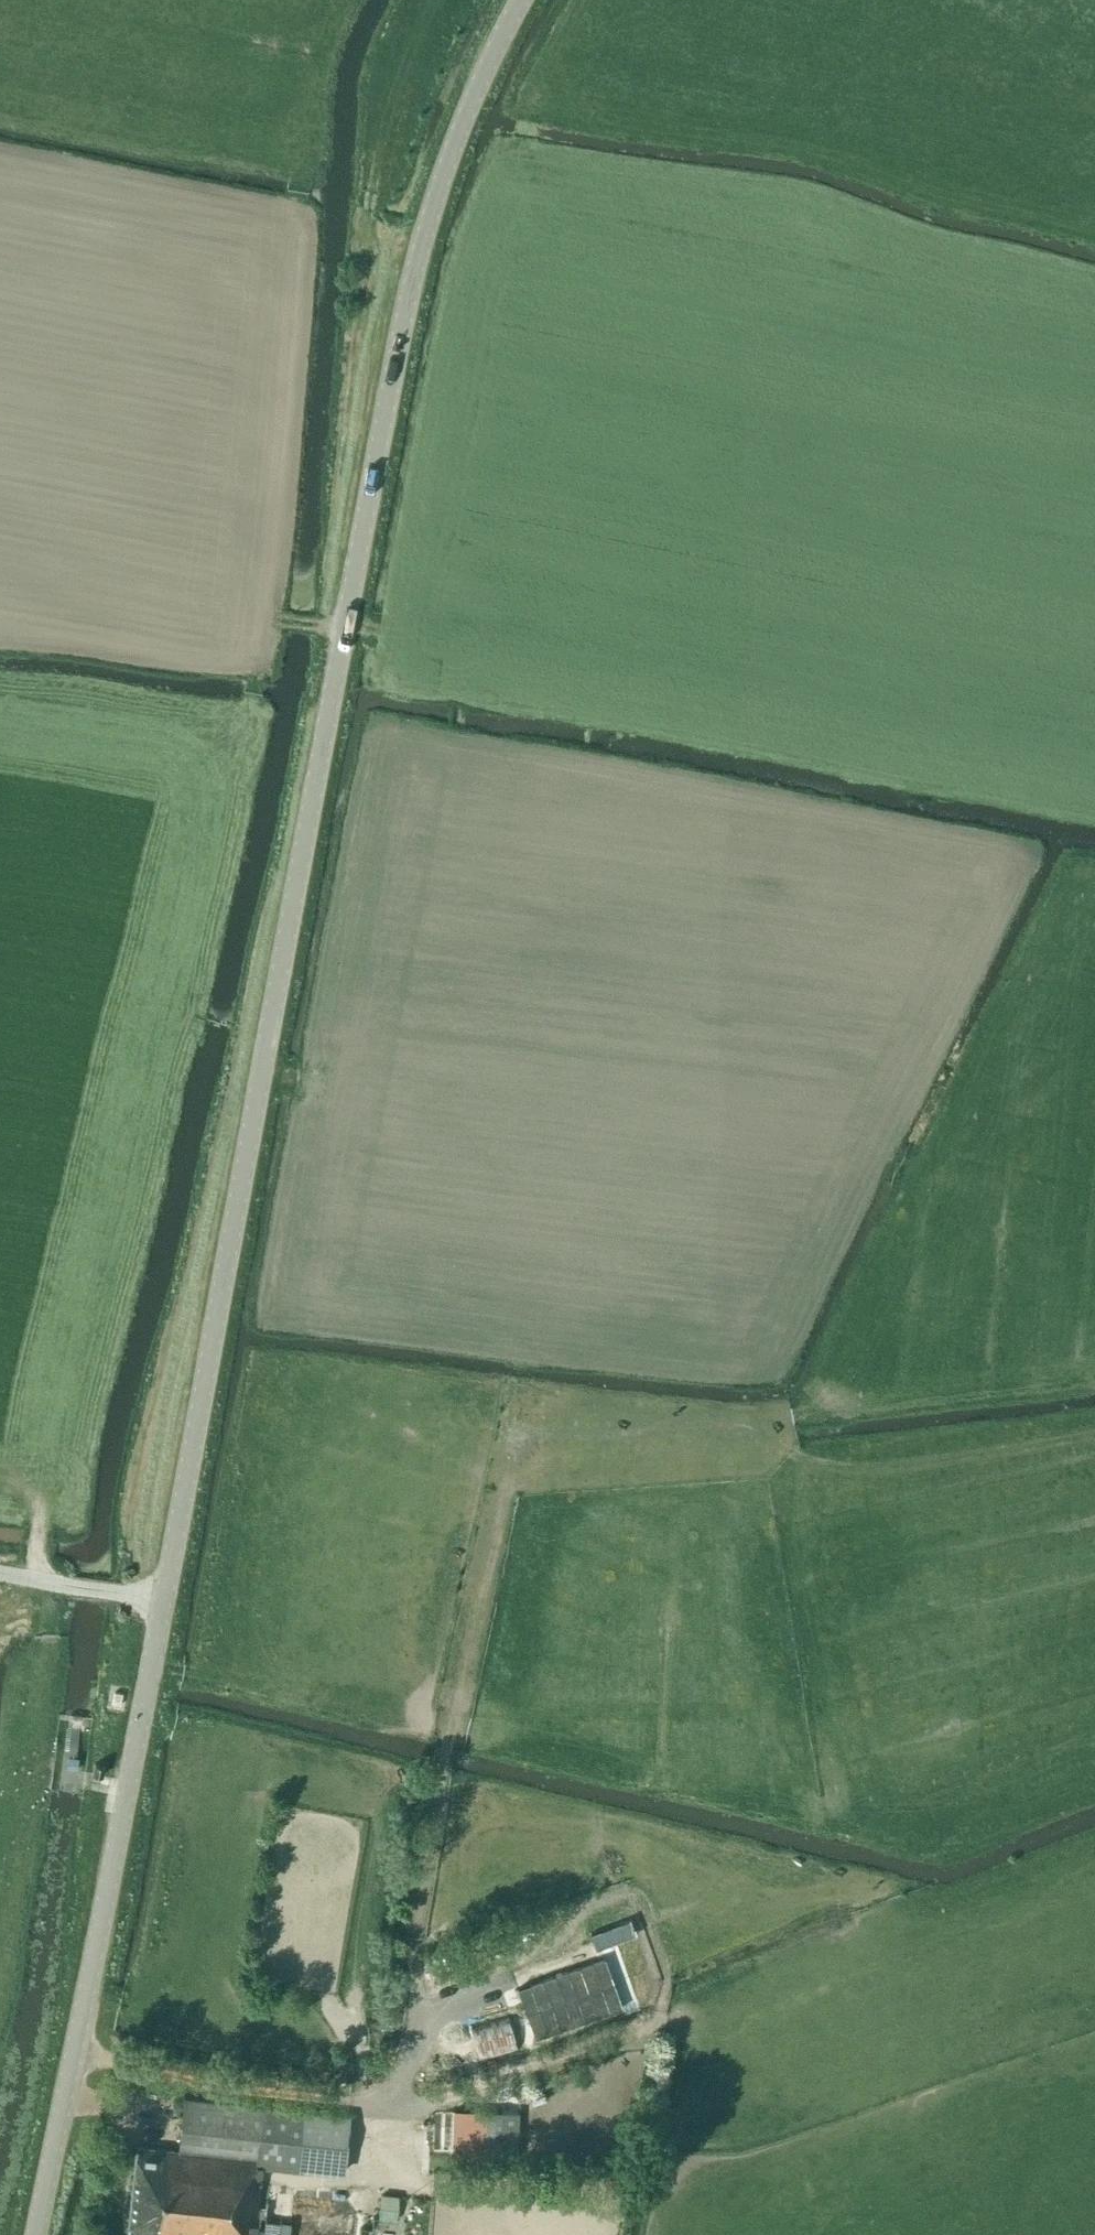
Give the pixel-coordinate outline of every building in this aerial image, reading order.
[(104,1764),(94,1762),(92,1773),(102,1775),(104,1764)] [(604,1957),(517,1988),(535,2037),(622,2007),(604,1957)] [(481,2061),(520,2050),(511,2016),(472,2027),(481,2061)] [(261,2181),(255,2181),(256,2165),(345,2174),(351,2115),(262,2106),(185,2098),(179,2150),(137,2146),(128,2233),(149,2234),(255,2234),(261,2181)] [(518,2112),(455,2110),(453,2158),(486,2160),(486,2156),(516,2158),(518,2112)] [(382,2194),(379,2218),(396,2220),(399,2196),(382,2194)]
